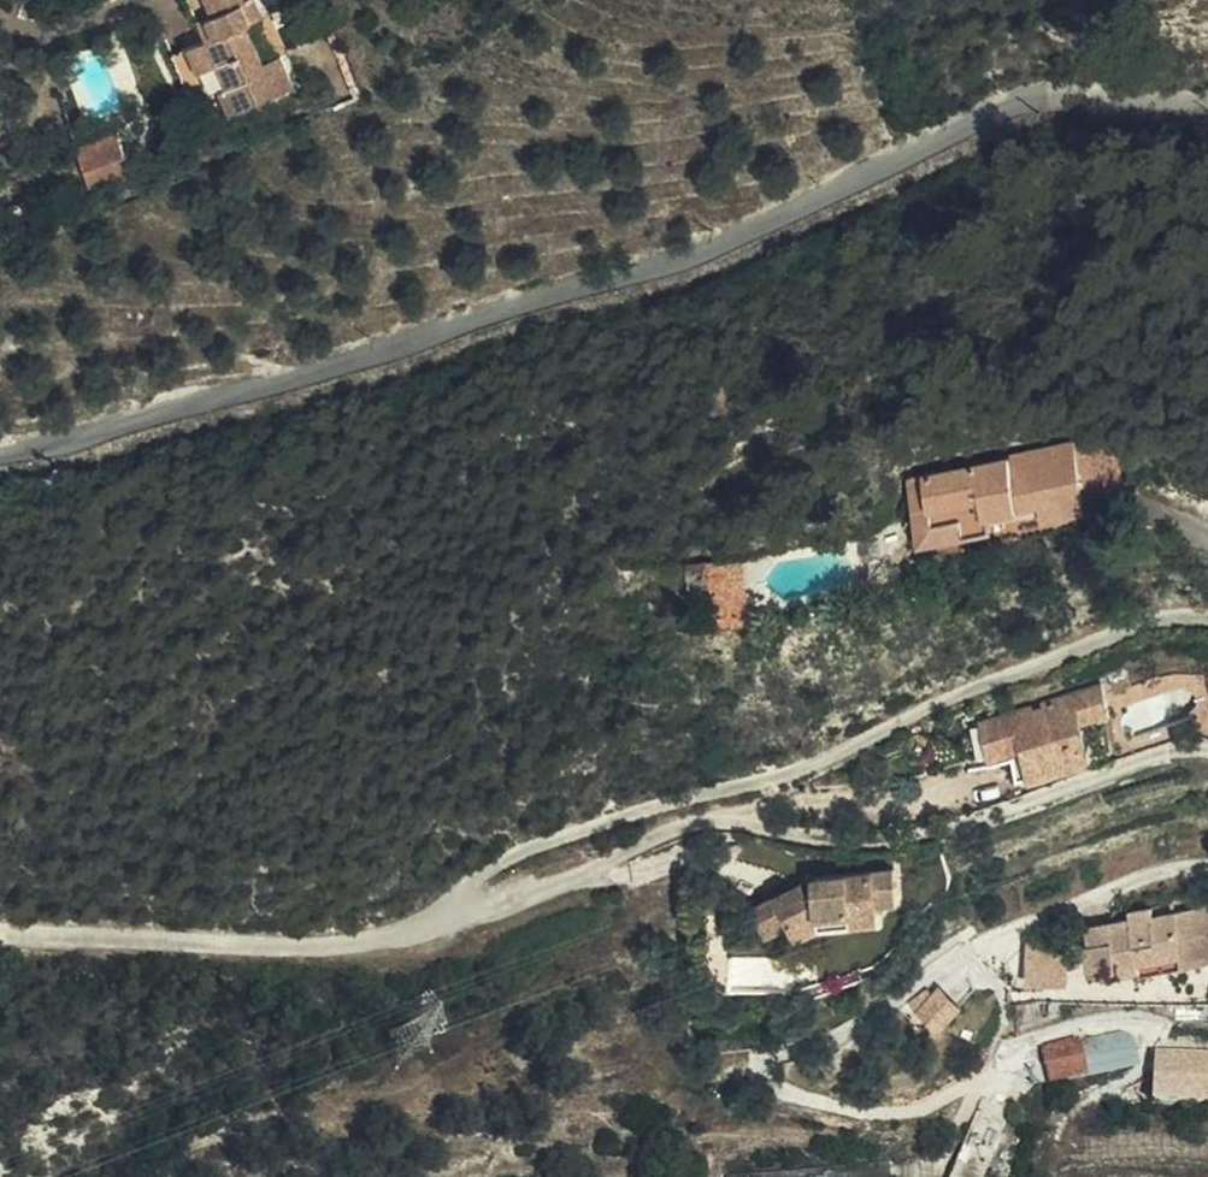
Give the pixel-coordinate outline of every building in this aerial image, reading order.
[(162,13),(168,29),(121,48),(144,100),(163,93),(173,89),(184,111),(243,84),(228,51),(211,58),(194,17),(211,9),(207,0),(156,0),(162,13)] [(156,0),(139,0),(147,19),(162,13),(156,0)] [(174,115),(184,111),(173,89),(163,93),(174,115)] [(78,143),(93,179),(132,163),(117,127),(78,143)] [(380,239),(363,243),(365,253),(382,249),(380,239)] [(1082,496),(1122,486),(1113,443),(1072,452),(1082,496)] [(1072,449),(907,484),(921,545),(965,535),(962,522),(986,516),(1039,504),(1043,522),(1085,513),(1082,496),(1072,452),(1072,449)] [(962,522),(965,535),(989,530),(986,516),(962,522)] [(705,565),(713,600),(750,593),(743,558),(705,565)] [(705,565),(684,570),(691,605),(713,600),(705,565)] [(750,593),(713,600),(717,615),(737,620),(757,622),(750,593)] [(1122,671),(1107,680),(1114,695),(1131,687),(1122,671)] [(985,724),(997,763),(1014,758),(1020,778),(1089,756),(1080,728),(1078,721),(1106,713),(1099,689),(985,724)] [(1108,720),(1106,713),(1078,721),(1080,728),(1108,720)] [(933,745),(931,742),(928,737),(922,735),(915,736),(909,740),(906,746),(907,750),(910,757),(916,761),(922,761),(928,759),(932,755),(934,749),(933,745)] [(875,903),(896,902),(892,872),(813,881),(755,909),(767,935),(790,924),(798,939),(820,928),(819,915),(850,911),(851,924),(878,921),(875,903)] [(713,907),(716,891),(703,887),(699,906),(713,907)] [(904,900),(896,902),(875,903),(878,921),(851,924),(820,928),(798,939),(816,978),(880,960),(904,939),(902,931),(923,911),(914,902),(904,900)] [(1140,962),(1182,954),(1176,913),(1174,905),(1131,913),(1133,920),(1090,927),(1092,943),(1087,944),(1091,971),(1118,966),(1119,971),(1141,967),(1140,962)] [(1182,954),(1184,965),(1207,962),(1207,907),(1176,913),(1182,954)] [(820,928),(851,924),(850,911),(819,915),(820,928)] [(1070,982),(1069,942),(1028,941),(1028,984),(1070,982)] [(1184,965),(1182,954),(1140,962),(1141,967),(1142,973),(1184,965)] [(1124,1034),(1078,1043),(1083,1075),(1130,1065),(1124,1034)] [(1083,1075),(1078,1043),(1077,1041),(1044,1047),(1051,1083),(1084,1077),(1083,1075)] [(1207,1105),(1207,1052),(1155,1052),(1155,1105),(1207,1105)] [(1010,1108),(985,1098),(952,1176),(983,1176),(1010,1108)] [(1207,1166),(1207,1131),(1073,1126),(1071,1160),(1207,1166)]
